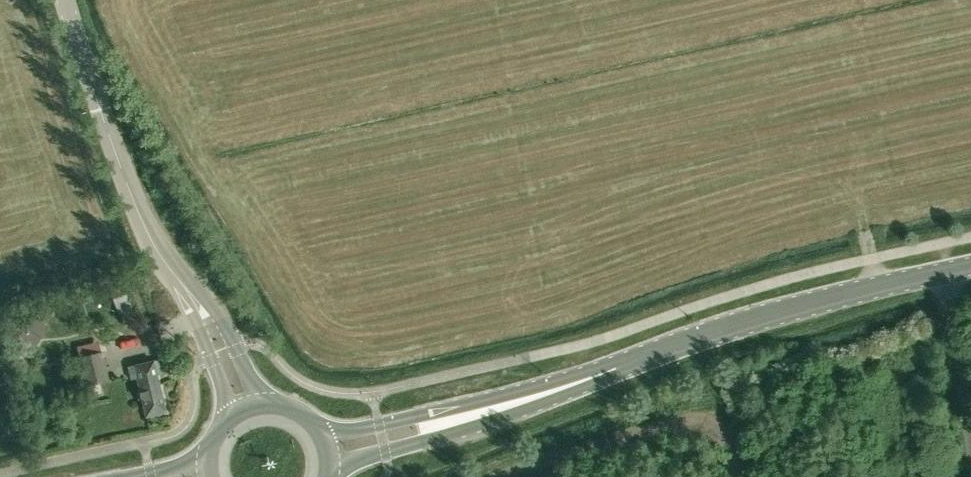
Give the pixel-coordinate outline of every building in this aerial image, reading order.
[(85,280),(79,296),(94,301),(97,292),(101,293),(103,287),(85,280)] [(114,297),(124,323),(136,318),(125,293),(114,297)] [(8,332),(26,344),(39,323),(21,311),(8,332)] [(103,351),(77,356),(78,359),(72,361),(78,387),(84,386),(84,387),(110,381),(103,351)] [(131,378),(136,377),(146,416),(165,411),(154,360),(134,366),(128,367),(131,378)]
